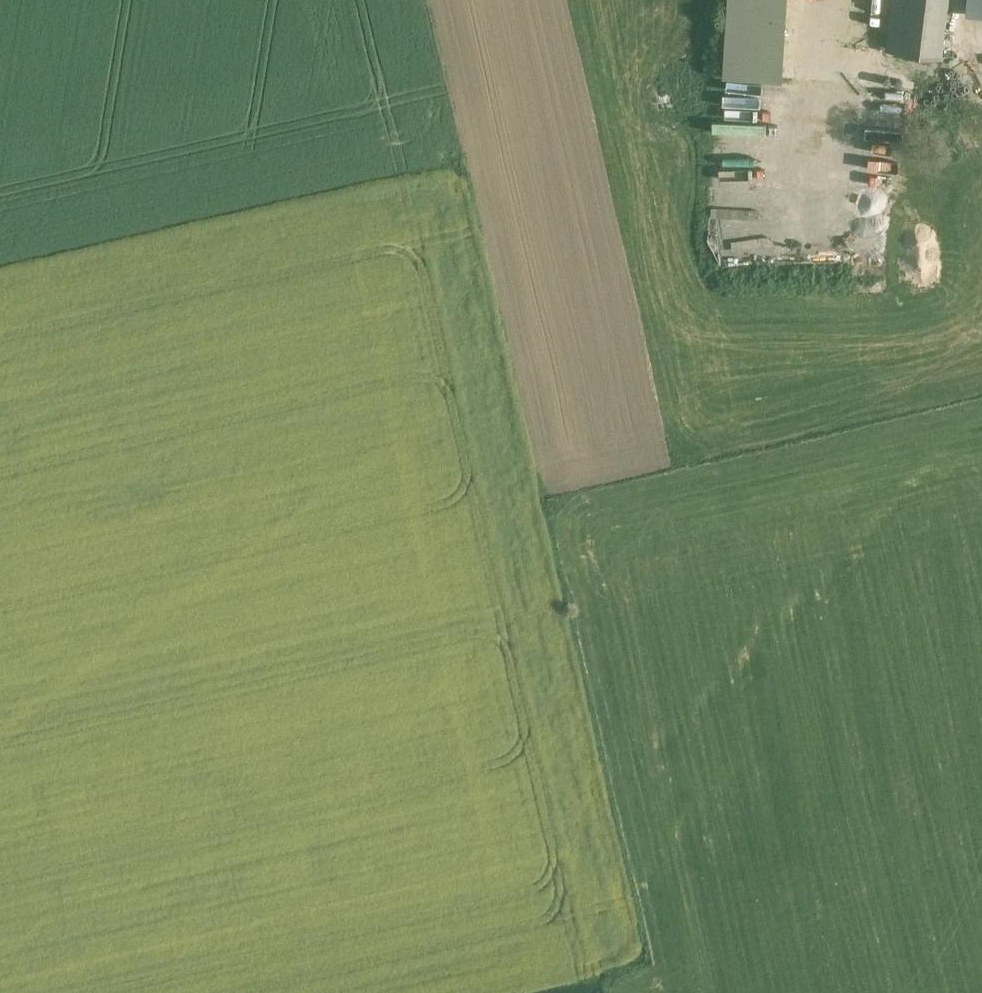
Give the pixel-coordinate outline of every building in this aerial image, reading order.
[(723,74),(782,78),(787,0),(728,0),(723,74)] [(812,2),(813,6),(814,9),(816,11),(818,14),(822,17),(826,20),(830,21),(834,22),(837,22),(840,21),(844,20),(847,19),(850,17),(853,14),(856,12),(858,9),(859,5),(860,2),(861,0),(811,0),(812,2)] [(885,51),(908,54),(915,0),(891,0),(885,51)] [(931,0),(915,0),(908,54),(937,57),(943,1),(931,0)] [(871,83),(869,103),(910,108),(916,63),(892,60),(891,72),(882,70),(881,84),(871,83)] [(719,79),(718,103),(754,104),(755,80),(719,79)] [(718,171),(750,168),(748,150),(736,151),(735,148),(716,150),(718,171)]
